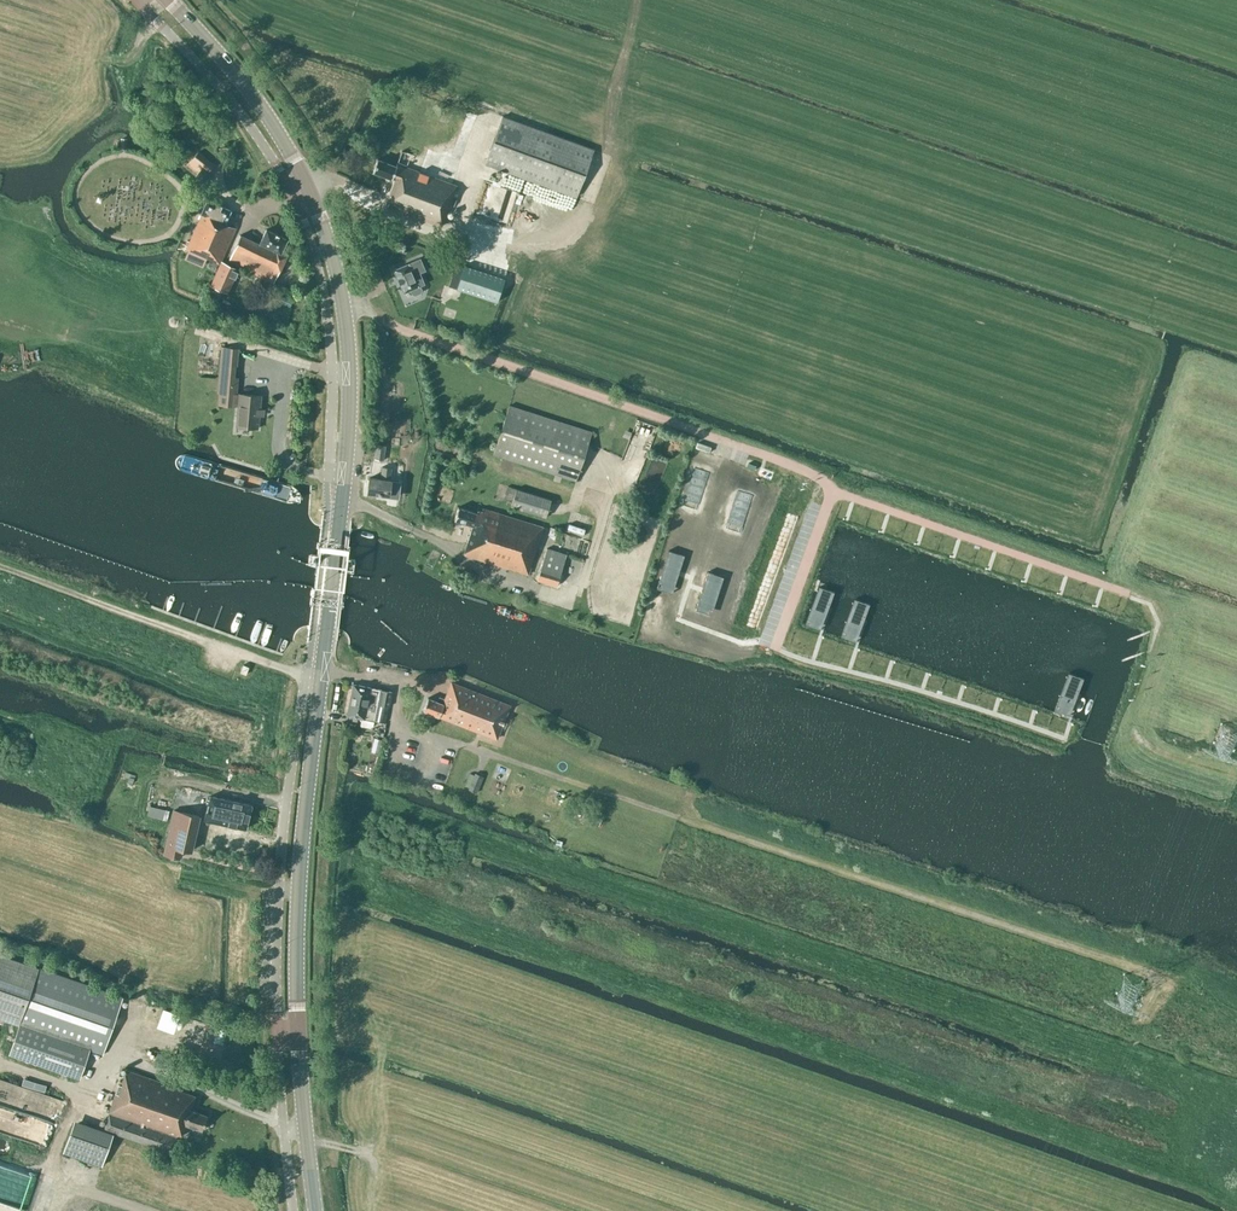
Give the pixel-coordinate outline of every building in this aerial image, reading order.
[(198,114),(191,121),(209,138),(216,131),(198,114)] [(575,197),(593,148),(502,115),(485,163),(575,197)] [(189,163),(199,172),(202,168),(206,172),(213,164),(198,152),(189,163)] [(396,166),(377,159),(372,171),(392,179),(392,178),(395,179),(389,195),(391,196),(388,206),(441,226),(449,204),(454,206),(457,197),(453,196),(456,185),(397,163),(396,166)] [(202,168),(199,172),(195,177),(202,182),(209,174),(206,172),(202,168)] [(221,260),(222,258),(235,229),(224,224),(230,210),(221,206),(221,205),(216,203),(216,204),(207,200),(201,213),(201,214),(186,249),(219,263),(220,263),(221,260)] [(287,239),(266,229),(259,244),(240,235),(228,261),(273,283),(286,255),(280,252),(287,239)] [(467,243),(453,238),(449,248),(463,253),(467,243)] [(448,257),(419,246),(406,251),(409,258),(412,257),(414,261),(394,270),(403,292),(410,289),(411,293),(414,294),(420,291),(421,288),(420,285),(423,284),(419,273),(426,271),(424,267),(430,265),(443,270),(448,257)] [(238,268),(221,260),(220,263),(219,263),(209,285),(227,293),(238,268)] [(453,262),(446,285),(464,290),(460,305),(478,311),(481,304),(488,306),(490,298),(497,275),(453,262)] [(204,281),(195,278),(189,299),(197,301),(204,281)] [(238,378),(234,377),(235,366),(219,365),(217,392),(236,394),(238,378)] [(257,428),(260,396),(239,394),(236,426),(257,428)] [(509,405),(493,454),(575,480),(591,431),(509,405)] [(375,443),(374,459),(383,460),(384,444),(375,443)] [(368,477),(367,493),(388,495),(389,479),(388,479),(390,467),(380,466),(379,478),(368,477)] [(551,499),(515,489),(510,507),(546,517),(551,499)] [(472,525),(466,545),(463,553),(528,574),(543,526),(483,508),(484,504),(500,510),(504,498),(482,491),(476,512),(458,506),(454,519),(472,525)] [(563,523),(553,520),(549,534),(559,538),(563,523)] [(566,554),(547,548),(537,579),(556,585),(566,554)] [(361,562),(351,561),(350,573),(359,575),(361,562)] [(818,581),(802,625),(837,637),(853,593),(818,581)] [(344,595),(312,589),(311,597),(343,603),(344,595)] [(853,593),(837,637),(871,650),(887,605),(853,593)] [(240,672),(245,674),(249,667),(243,664),(240,672)] [(1059,667),(1043,712),(1078,724),(1094,680),(1059,667)] [(443,703),(427,696),(422,709),(437,715),(496,738),(509,705),(451,682),(443,703)] [(390,691),(382,690),(353,684),(346,715),(384,722),(387,706),(389,706),(392,692),(390,692),(390,691)] [(483,776),(475,773),(469,789),(476,792),(483,776)] [(251,805),(210,795),(204,818),(245,828),(252,805),(251,805)] [(164,810),(149,806),(147,814),(162,818),(164,810)] [(199,814),(174,808),(162,851),(179,855),(180,850),(181,846),(190,849),(199,814)] [(3,954),(0,961),(0,1018),(19,1024),(9,1054),(33,1063),(28,1077),(0,1067),(0,1155),(12,1160),(45,1067),(80,1079),(91,1050),(103,1054),(122,997),(3,954)] [(169,1070),(173,1057),(157,1052),(153,1064),(169,1070)] [(104,1129),(171,1152),(177,1134),(181,1135),(185,1123),(202,1129),(207,1115),(190,1109),(195,1095),(181,1091),(182,1088),(125,1069),(121,1081),(107,1076),(107,1075),(95,1071),(84,1104),(109,1113),(104,1129)] [(75,1119),(72,1125),(63,1150),(102,1164),(111,1139),(113,1133),(75,1119)]
